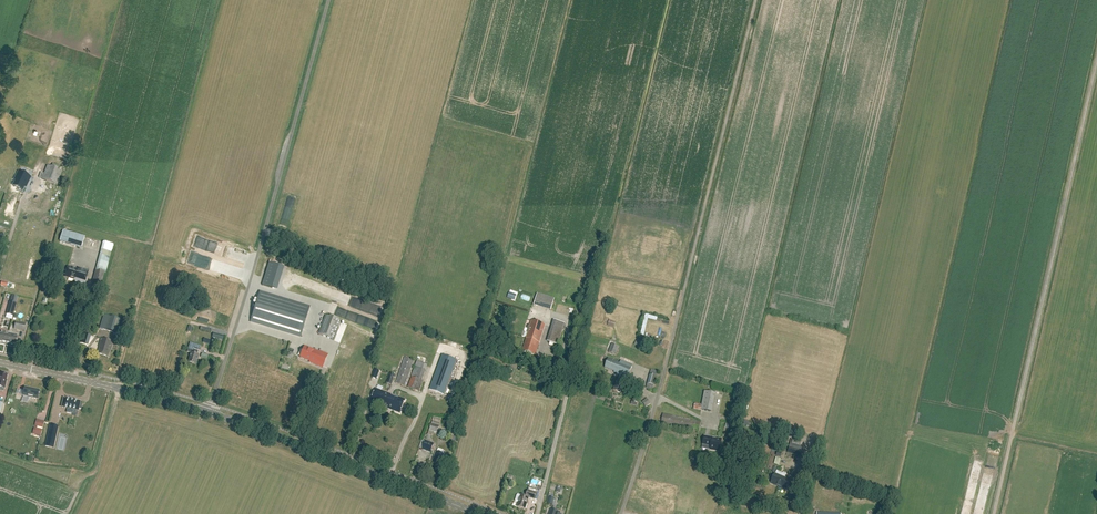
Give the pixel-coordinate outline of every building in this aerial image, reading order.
[(57,185),(62,171),(47,166),(44,174),(41,172),(39,178),(42,179),(57,185)] [(16,181),(13,186),(22,191),(25,185),(26,186),(31,178),(30,178),(28,181),(17,175),(19,172),(14,180),(16,181)] [(60,241),(82,248),(85,237),(63,230),(60,241)] [(106,272),(113,244),(102,241),(95,270),(106,272)] [(284,267),(269,263),(262,285),(277,290),(284,267)] [(78,270),(68,267),(65,276),(74,279),(74,281),(85,285),(89,271),(78,267),(78,270)] [(100,284),(104,272),(97,270),(93,281),(100,284)] [(301,337),(309,308),(260,293),(259,294),(258,300),(251,321),(301,337)] [(529,301),(531,296),(522,293),(520,298),(529,301)] [(551,310),(554,299),(537,293),(534,305),(551,310)] [(13,316),(16,304),(9,302),(6,314),(13,316)] [(656,320),(657,317),(645,314),(640,335),(644,336),(648,318),(656,320)] [(334,340),(341,322),(325,315),(318,334),(334,340)] [(116,334),(120,320),(107,316),(105,323),(101,322),(99,328),(116,334)] [(558,345),(565,324),(553,320),(547,342),(558,345)] [(526,335),(540,339),(541,340),(546,325),(531,321),(526,335)] [(24,331),(26,324),(16,322),(14,329),(24,331)] [(8,333),(1,331),(1,334),(0,334),(0,341),(6,343),(8,333)] [(8,333),(6,343),(15,345),(17,337),(17,335),(8,333)] [(84,344),(89,345),(93,335),(88,334),(84,344)] [(535,355),(540,339),(526,335),(525,338),(526,339),(523,351),(535,355)] [(111,351),(113,342),(101,338),(98,346),(100,347),(98,354),(107,356),(109,350),(111,351)] [(199,351),(201,346),(190,343),(187,352),(191,353),(188,362),(196,365),(199,355),(197,355),(198,350),(199,351)] [(616,355),(619,347),(611,344),(608,353),(616,355)] [(314,350),(313,349),(304,346),(300,357),(308,361),(308,362),(322,368),(328,354),(315,349),(314,350)] [(445,395),(457,360),(443,355),(430,389),(445,395)] [(404,386),(414,361),(405,358),(396,383),(404,386)] [(616,374),(620,376),(626,378),(627,379),(632,366),(622,363),(623,362),(621,361),(620,363),(609,359),(605,368),(614,371),(614,372),(616,373),(616,374)] [(654,385),(657,372),(650,370),(647,384),(646,388),(653,389),(654,385)] [(391,385),(395,375),(389,373),(386,383),(391,385)] [(624,382),(626,378),(620,376),(619,380),(618,380),(613,390),(621,394),(625,383),(624,382)] [(423,381),(412,377),(408,387),(419,392),(423,381)] [(40,390),(25,387),(23,396),(38,399),(40,390)] [(381,405),(381,406),(388,409),(393,396),(376,389),(372,401),(381,405)] [(711,412),(715,394),(705,392),(702,404),(695,403),(693,408),(711,412)] [(405,399),(393,395),(393,396),(388,409),(400,413),(405,399)] [(80,402),(80,401),(80,402),(64,398),(63,399),(64,399),(62,406),(62,407),(68,408),(67,413),(71,414),(72,409),(78,410),(78,411),(78,410),(79,408),(81,409),(82,404),(80,404),(80,402)] [(642,402),(645,407),(650,404),(647,399),(642,402)] [(699,430),(701,423),(691,420),(663,414),(661,423),(689,429),(689,428),(699,430)] [(437,433),(439,425),(441,419),(433,417),(431,423),(429,431),(437,433)] [(44,421),(36,419),(34,426),(42,429),(44,421)] [(50,425),(45,446),(53,448),(58,427),(50,425)] [(40,436),(42,429),(34,426),(32,434),(40,436)] [(704,435),(702,444),(709,446),(708,450),(719,452),(722,439),(712,437),(704,435)] [(799,447),(801,440),(793,438),(791,445),(799,447)] [(431,453),(434,444),(425,440),(422,450),(431,453)] [(786,450),(799,454),(801,448),(788,444),(786,450)] [(442,454),(443,450),(438,448),(437,452),(436,452),(434,457),(435,457),(433,463),(440,466),(442,460),(444,460),(445,455),(442,454)] [(814,467),(816,461),(816,459),(809,457),(807,465),(814,467)] [(810,473),(811,468),(803,466),(802,471),(799,485),(806,486),(807,483),(807,484),(810,473)] [(785,491),(789,480),(775,474),(771,484),(779,487),(779,488),(785,491)] [(521,495),(518,494),(517,495),(515,500),(516,502),(518,503),(517,507),(525,509),(529,498),(537,501),(540,490),(529,487),(526,497),(521,495)]
